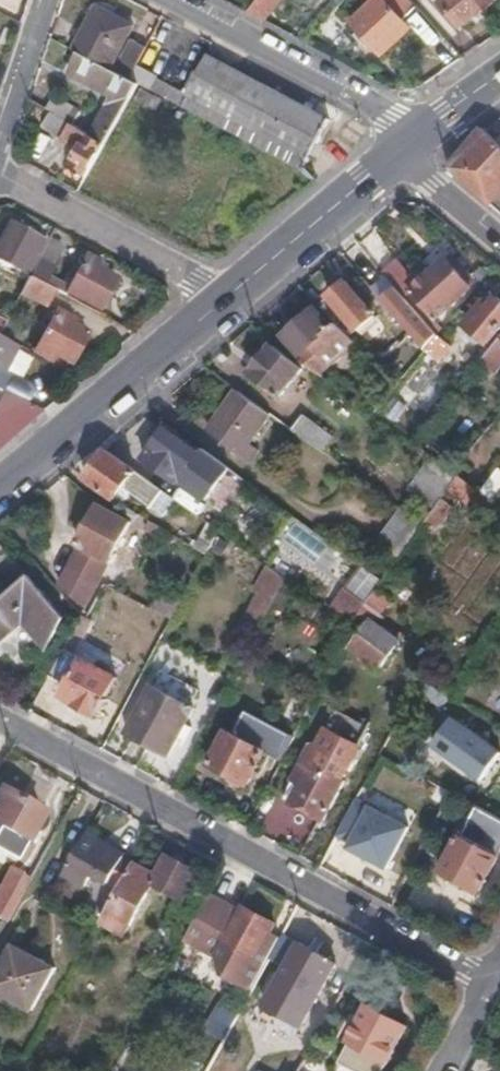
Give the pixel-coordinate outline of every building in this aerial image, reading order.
[(273,2),(271,0),(258,0),(247,14),(259,20),(273,2)] [(411,2),(408,0),(371,0),(348,22),(380,57),(408,28),(397,17),(411,2)] [(493,2),(491,0),(448,0),(444,3),(460,25),(475,13),(478,15),(493,2)] [(109,70),(133,27),(104,11),(101,19),(94,14),(74,51),(82,56),(109,70)] [(139,63),(146,48),(132,41),(115,73),(130,82),(139,63)] [(106,143),(139,86),(135,85),(130,82),(115,73),(109,70),(82,56),(72,74),(112,96),(90,135),(106,143)] [(330,121),(301,106),(209,59),(191,93),(189,97),(157,80),(151,93),(260,149),(303,172),(330,121)] [(69,122),(75,109),(54,97),(47,109),(53,112),(69,122)] [(69,122),(53,112),(44,127),(81,148),(70,168),(86,177),(106,143),(90,135),(69,122)] [(486,130),(452,170),(476,189),(493,204),(499,196),(499,144),(498,142),(486,130)] [(49,242),(11,224),(0,245),(0,260),(31,276),(38,263),(41,258),(49,242)] [(100,310),(116,280),(96,269),(98,263),(86,257),(69,288),(52,279),(58,267),(41,258),(38,263),(31,276),(31,277),(55,290),(66,295),(67,293),(100,310)] [(430,324),(471,288),(447,261),(419,288),(399,265),(387,275),(397,287),(416,308),(430,324)] [(47,307),(55,290),(31,277),(22,294),(47,307)] [(374,315),(345,282),(330,295),(359,329),(374,315)] [(430,324),(416,308),(397,287),(383,299),(427,350),(439,335),(430,324)] [(499,331),(499,299),(498,298),(492,305),(486,300),(465,326),(488,345),(499,331)] [(303,352),(332,326),(316,307),(284,334),(301,354),(303,352)] [(73,362),(89,332),(72,323),(74,318),(58,310),(40,345),(42,347),(39,353),(55,361),(59,355),(73,362)] [(9,321),(0,317),(0,337),(1,338),(9,321)] [(324,369),(357,340),(337,321),(332,326),(303,352),(324,369)] [(324,378),(361,345),(357,340),(324,369),(318,374),(324,378)] [(281,396),(301,369),(271,346),(251,374),(281,396)] [(499,366),(499,353),(493,347),(479,364),(493,375),(499,366)] [(324,369),(303,352),(301,354),(297,359),(318,374),(324,369)] [(251,445),(272,415),(236,389),(207,430),(252,463),(259,451),(251,445)] [(46,412),(26,402),(0,423),(0,452),(46,412)] [(335,437),(306,416),(295,432),(324,453),(335,437)] [(227,467),(202,448),(199,453),(167,430),(145,459),(175,483),(177,481),(205,500),(227,467)] [(161,489),(107,449),(87,478),(117,498),(126,485),(151,503),(161,489)] [(445,493),(458,475),(455,473),(433,456),(409,490),(436,508),(441,499),(445,493)] [(466,507),(478,489),(458,475),(445,493),(466,507)] [(430,537),(452,507),(441,499),(436,508),(431,514),(423,526),(420,530),(430,537)] [(138,536),(128,531),(132,524),(101,506),(81,544),(105,559),(103,564),(98,561),(88,580),(84,577),(74,597),(85,610),(117,551),(128,556),(138,536)] [(423,526),(431,514),(424,509),(416,522),(423,526)] [(420,530),(423,526),(416,522),(402,510),(381,539),(402,555),(420,530)] [(330,549),(295,523),(283,540),(318,566),(330,549)] [(362,565),(346,589),(368,604),(379,588),(384,581),(362,565)] [(261,632),(289,581),(269,567),(256,592),(261,596),(246,624),(261,632)] [(31,573),(28,575),(0,600),(0,635),(3,632),(7,636),(24,620),(48,648),(66,616),(31,573)] [(408,608),(420,591),(393,573),(381,589),(393,598),(408,608)] [(382,670),(404,638),(399,634),(397,639),(375,624),(383,612),(393,598),(381,589),(379,588),(368,604),(351,627),(355,630),(360,633),(350,647),(382,670)] [(351,627),(368,604),(346,589),(331,612),(351,627)] [(172,621),(182,602),(162,591),(153,611),(172,621)] [(97,717),(118,676),(72,652),(87,621),(88,618),(82,615),(50,676),(69,686),(64,696),(76,703),(77,707),(97,717)] [(170,755),(194,710),(154,688),(130,733),(170,755)] [(291,750),(315,704),(297,694),(273,740),(291,750)] [(436,753),(484,786),(499,763),(499,750),(458,720),(436,753)] [(266,731),(247,721),(241,722),(235,733),(261,748),(267,736),(266,731)] [(250,785),(267,752),(261,748),(235,733),(228,730),(211,763),(250,785)] [(318,765),(324,754),(312,747),(306,759),(318,765)] [(327,820),(347,781),(318,765),(306,759),(286,797),(327,820)] [(40,810),(0,788),(0,828),(16,838),(23,841),(40,810)] [(358,796),(337,837),(390,865),(412,824),(358,796)] [(16,838),(0,828),(0,851),(11,849),(16,838)] [(499,857),(499,854),(473,839),(464,833),(445,870),(483,891),(499,857)] [(476,833),(473,839),(499,854),(499,847),(476,833)] [(118,886),(132,860),(133,858),(108,844),(106,849),(84,836),(64,872),(86,884),(93,872),(118,886)] [(180,899),(195,873),(146,845),(137,863),(132,860),(118,886),(98,924),(96,926),(104,931),(107,925),(132,938),(159,887),(180,899)] [(29,877),(7,865),(0,878),(0,917),(5,921),(29,877)] [(211,955),(236,911),(206,895),(181,939),(211,955)] [(252,961),(272,925),(238,906),(236,911),(211,955),(219,974),(248,990),(253,981),(261,966),(252,961)] [(332,964),(279,933),(263,963),(281,972),(278,979),(286,983),(279,996),(280,996),(299,1007),(306,994),(314,998),(332,964)] [(57,960),(17,938),(0,969),(0,984),(35,1003),(57,960)] [(405,1028),(367,1006),(358,1022),(337,1060),(355,1070),(381,1070),(405,1028)]
